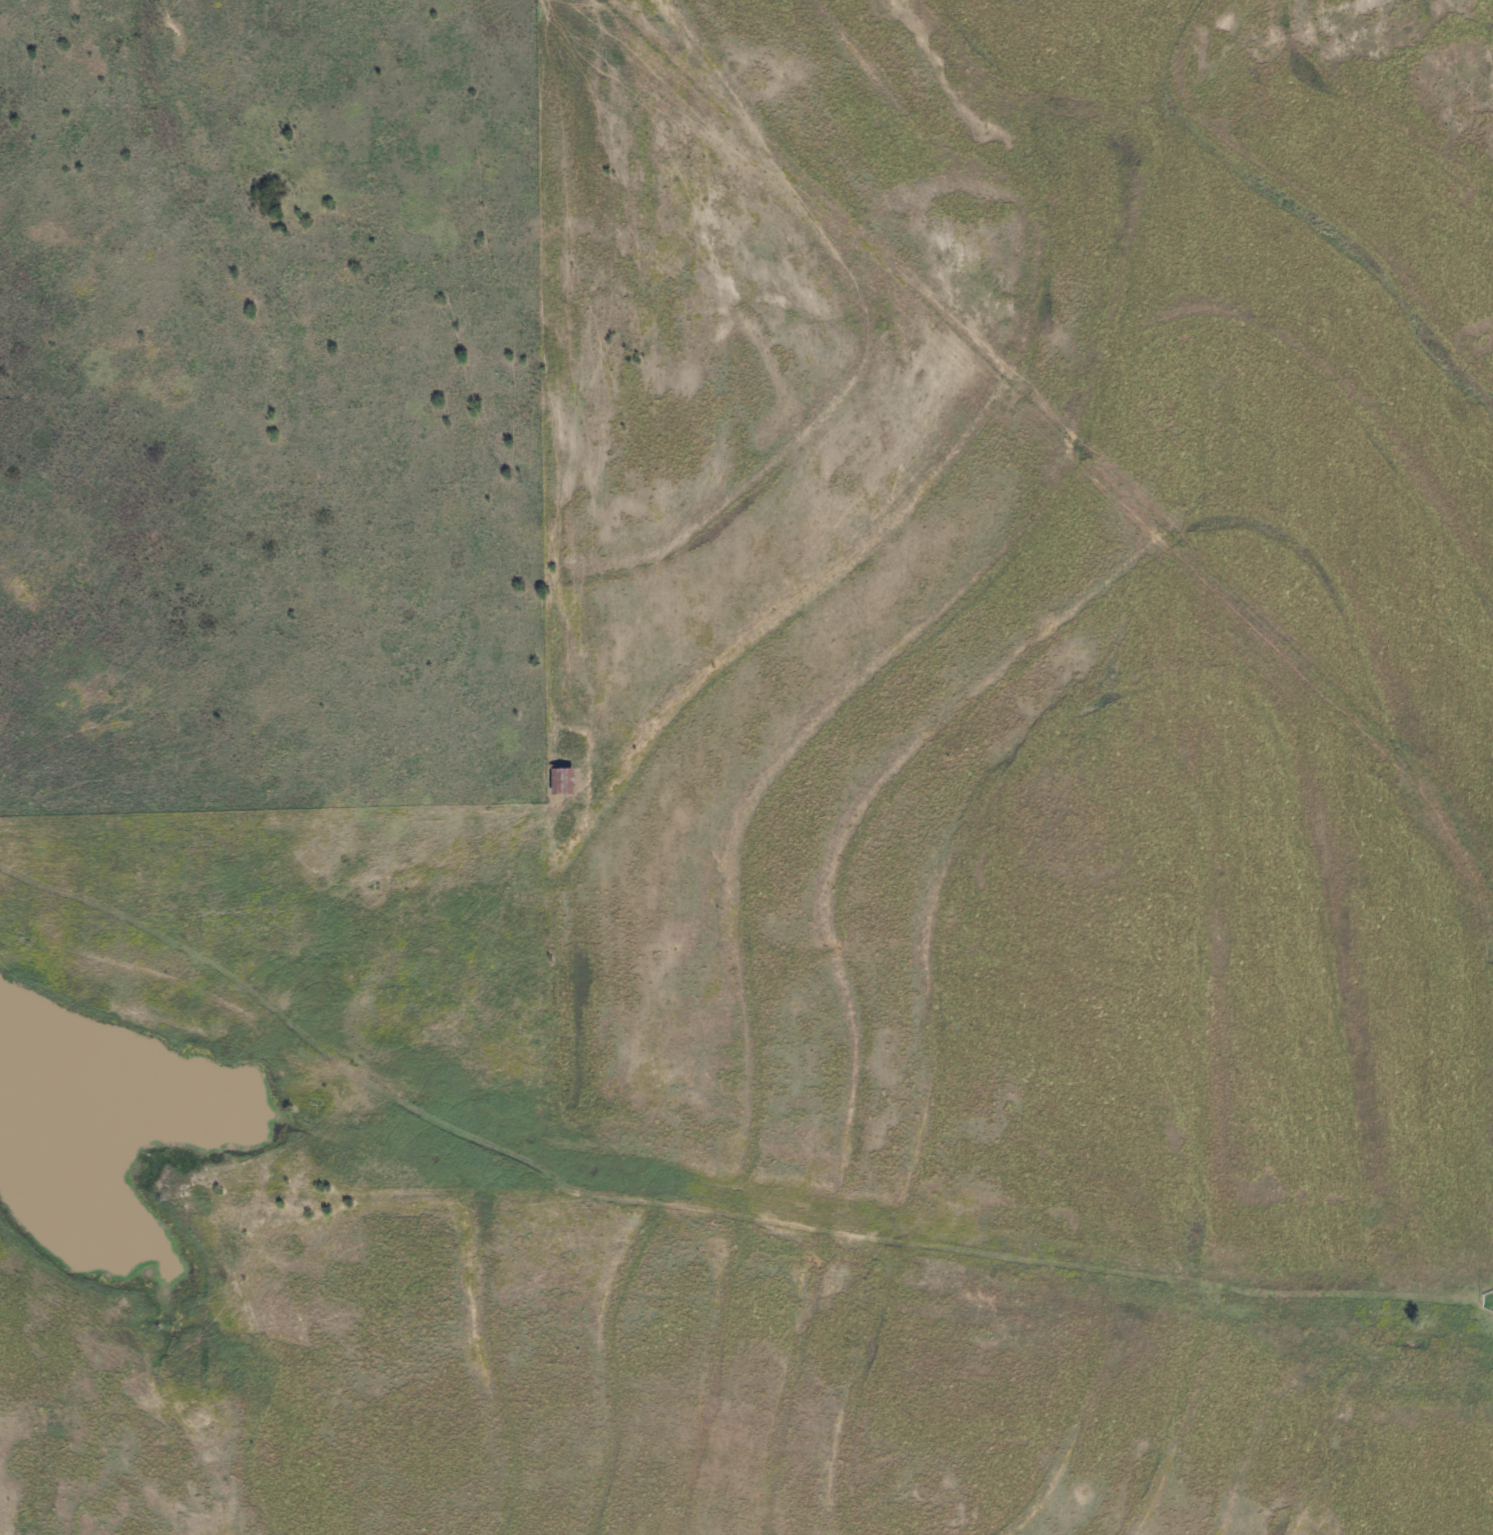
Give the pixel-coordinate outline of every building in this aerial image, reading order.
[(556,795),(577,795),(577,769),(556,769),(556,795)]
